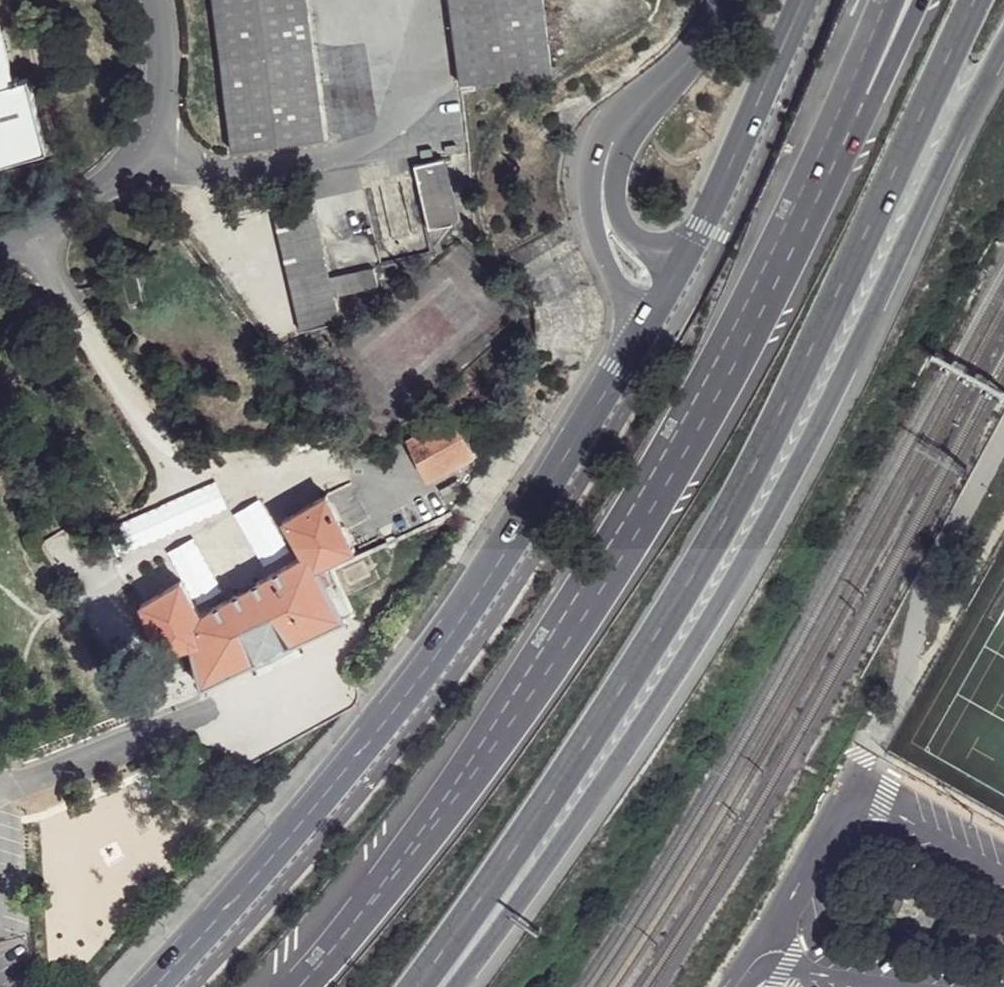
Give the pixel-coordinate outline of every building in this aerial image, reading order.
[(232,153),(324,142),(308,0),(215,0),(232,153)] [(457,71),(551,59),(542,0),(448,0),(457,71)] [(50,160),(30,85),(17,89),(0,22),(0,171),(50,160)] [(443,147),(417,152),(428,217),(459,209),(443,147)] [(313,201),(276,209),(301,326),(341,315),(335,289),(379,276),(374,258),(331,268),(313,201)] [(459,406),(416,427),(437,466),(480,444),(459,406)] [(183,575),(147,598),(170,650),(202,636),(215,679),(356,609),(328,561),(362,539),(329,485),(287,513),(304,545),(204,607),(183,575)] [(154,514),(126,526),(139,555),(166,543),(154,514)]
